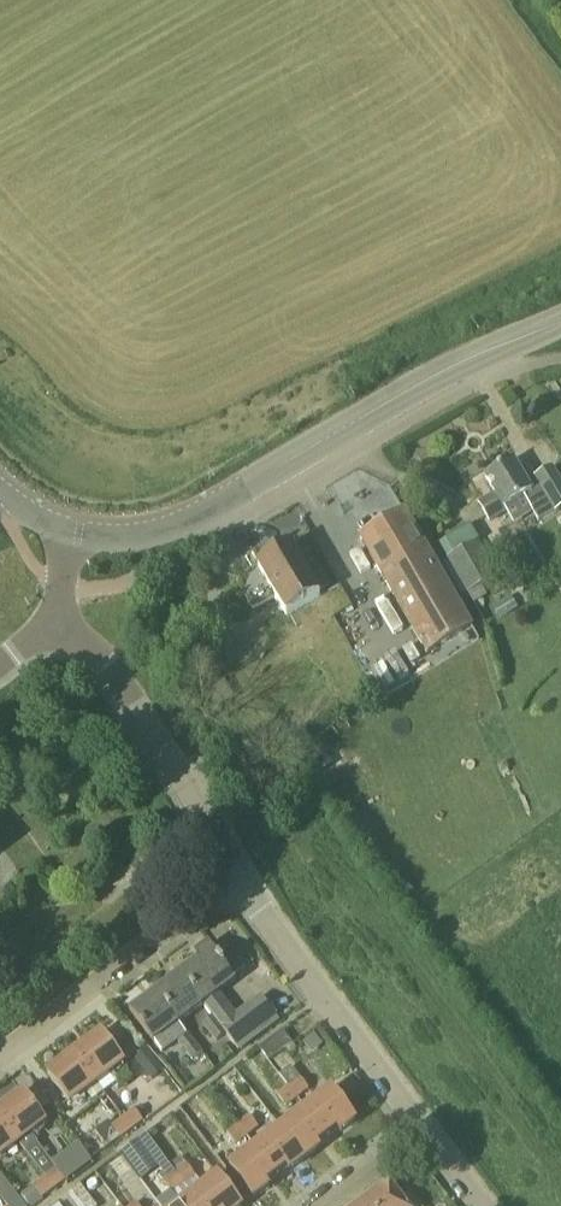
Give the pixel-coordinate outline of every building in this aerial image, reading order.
[(513,459),(485,477),(495,493),(478,504),(490,525),(507,514),(514,525),(534,512),(531,507),(545,499),(555,514),(560,511),(560,479),(554,468),(536,479),(534,476),(526,481),(513,459)] [(428,653),(474,627),(407,511),(379,527),(377,524),(362,532),(364,535),(361,537),(428,653)] [(467,595),(499,576),(479,541),(471,527),(449,540),(456,554),(446,560),(467,595)] [(332,587),(305,541),(293,547),(292,544),(258,564),(288,616),(322,596),(321,594),(332,587)] [(395,634),(384,639),(399,672),(410,667),(395,634)] [(180,974),(203,1006),(204,1005),(240,1051),(280,1021),(262,995),(238,1015),(221,993),(237,981),(235,979),(247,970),(225,941),(214,949),(214,948),(180,974)] [(178,1025),(203,1006),(180,974),(155,993),(178,1025)] [(154,1043),(178,1025),(155,993),(130,1011),(154,1043)] [(217,1043),(226,1036),(212,1017),(202,1024),(217,1043)] [(295,1042),(286,1030),(263,1048),(271,1059),(281,1052),(293,1043),(295,1042)] [(97,1082),(98,1082),(124,1062),(102,1033),(75,1053),(97,1082)] [(193,1061),(204,1052),(190,1034),(179,1042),(193,1061)] [(135,1058),(144,1069),(157,1059),(148,1048),(135,1058)] [(105,1092),(98,1082),(97,1082),(75,1053),(48,1074),(71,1103),(86,1091),(93,1101),(105,1092)] [(268,1062),(259,1069),(288,1107),(298,1099),(290,1088),(289,1090),(279,1077),(268,1062)] [(291,1068),(279,1077),(289,1090),(290,1088),(301,1080),(291,1068)] [(301,1080),(290,1088),(298,1099),(309,1091),(301,1080)] [(19,1142),(46,1121),(40,1113),(52,1104),(40,1087),(27,1097),(24,1092),(0,1110),(0,1116),(19,1142)] [(307,1108),(327,1134),(338,1126),(341,1131),(356,1119),(333,1088),(307,1108)] [(214,1091),(201,1099),(219,1128),(232,1120),(214,1091)] [(124,1117),(134,1130),(145,1121),(135,1108),(124,1117)] [(317,1142),(327,1134),(307,1108),(282,1127),(305,1158),(320,1147),(317,1142)] [(169,1131),(181,1123),(174,1113),(162,1121),(169,1131)] [(19,1142),(0,1116),(0,1156),(19,1142)] [(122,1139),(134,1130),(124,1117),(114,1125),(110,1120),(95,1129),(105,1142),(117,1132),(122,1139)] [(252,1118),(242,1126),(250,1137),(260,1129),(252,1118)] [(249,1136),(242,1126),(241,1127),(229,1135),(238,1146),(249,1138),(250,1137),(249,1136)] [(291,1169),(305,1158),(282,1127),(256,1146),(277,1173),(287,1165),(291,1169)] [(26,1149),(46,1173),(56,1165),(37,1141),(26,1149)] [(277,1173),(256,1146),(230,1166),(254,1197),(270,1185),(266,1181),(277,1173)] [(188,1165),(177,1174),(184,1185),(185,1185),(196,1176),(188,1165)] [(57,1170),(47,1178),(56,1191),(67,1183),(57,1170)] [(7,1205),(8,1205),(26,1205),(2,1174),(0,1175),(0,1196),(7,1205)] [(184,1185),(177,1174),(166,1182),(174,1193),(184,1185)] [(202,1205),(242,1205),(243,1205),(219,1175),(193,1194),(202,1205)] [(56,1191),(47,1178),(46,1179),(34,1188),(44,1200),(55,1191),(56,1191)] [(368,1198),(374,1205),(420,1205),(422,1205),(409,1187),(400,1194),(390,1181),(368,1198)] [(81,1186),(70,1195),(78,1205),(97,1205),(81,1186)] [(193,1194),(178,1205),(202,1205),(193,1194)] [(368,1198),(358,1205),(374,1205),(368,1198)]
